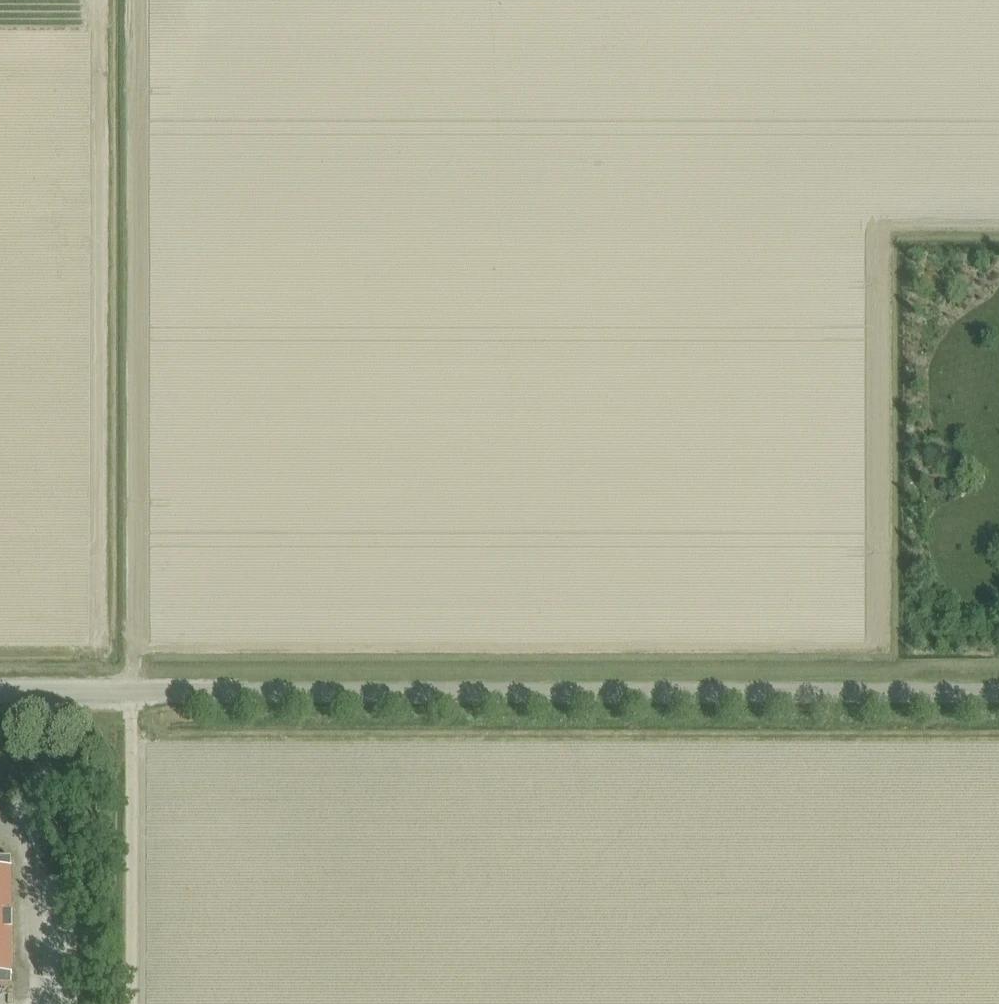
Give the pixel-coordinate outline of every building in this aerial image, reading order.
[(12,859),(0,859),(0,986),(12,986),(12,859)]
